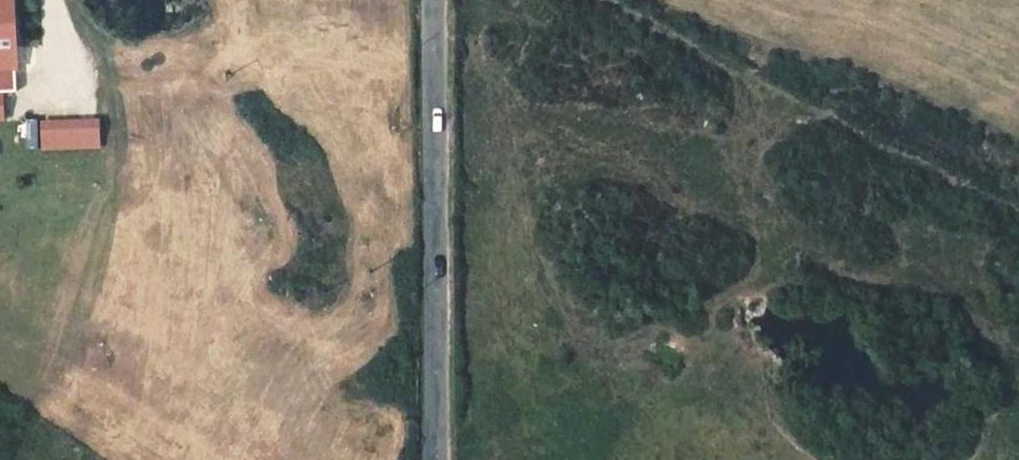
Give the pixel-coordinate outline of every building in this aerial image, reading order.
[(20,73),(17,0),(0,0),(0,73),(20,73)] [(100,148),(99,116),(39,119),(40,150),(100,148)]
